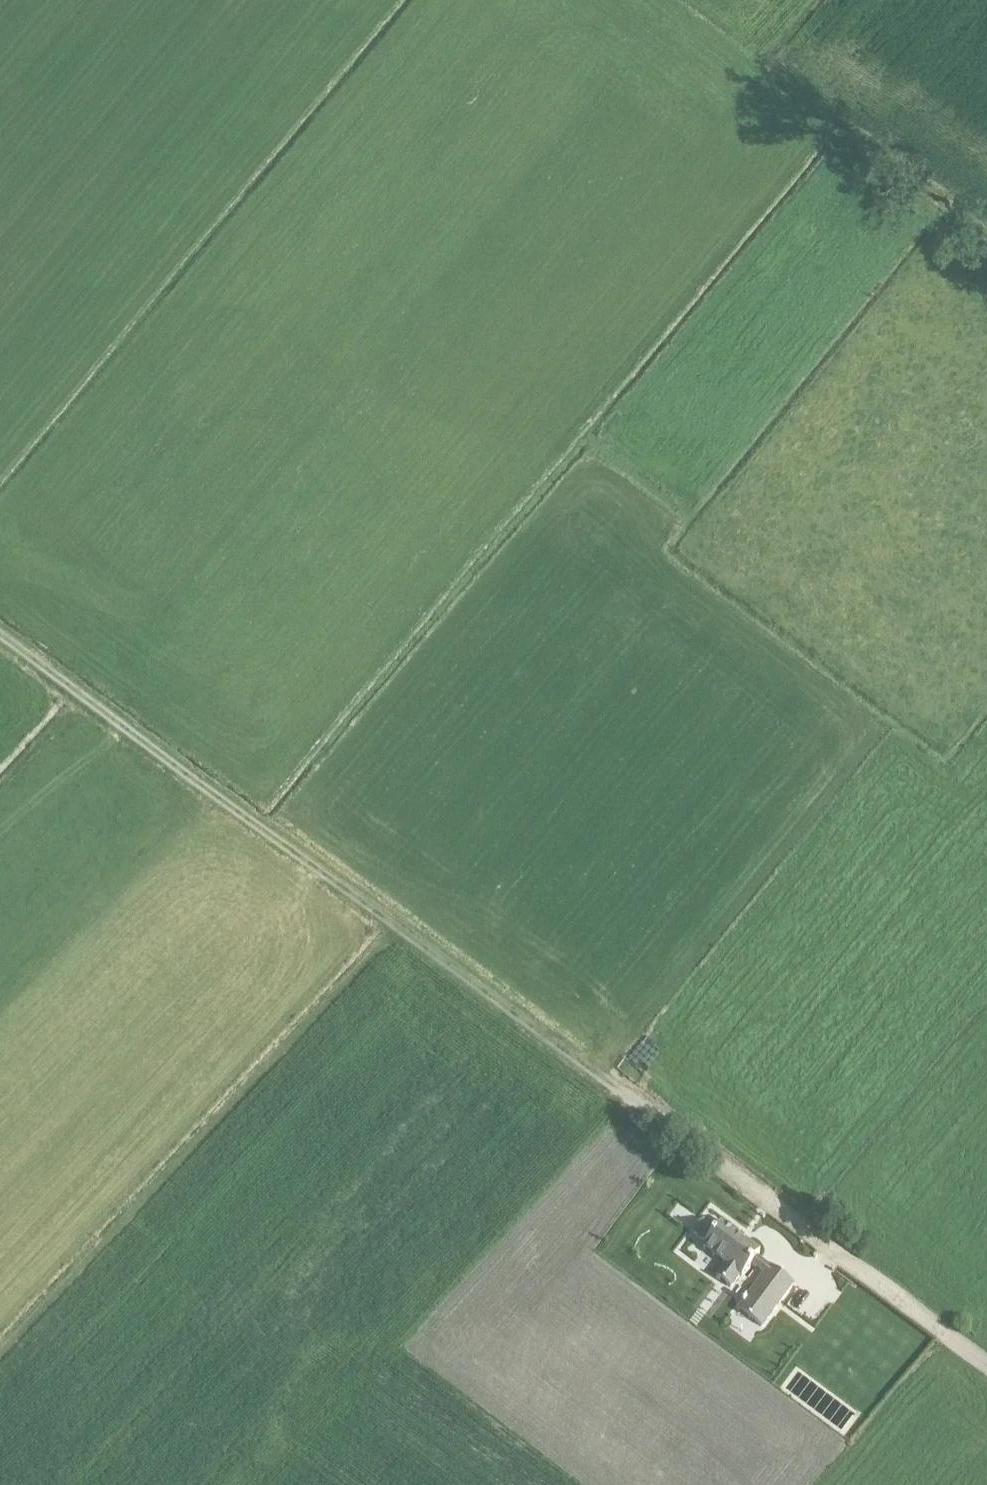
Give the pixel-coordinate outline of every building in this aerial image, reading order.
[(703,1222),(694,1234),(706,1243),(703,1248),(725,1265),(716,1277),(730,1288),(740,1276),(742,1277),(752,1264),(764,1274),(746,1299),(744,1297),(741,1301),(742,1303),(737,1309),(761,1327),(794,1284),(770,1266),(769,1267),(756,1258),(759,1254),(737,1237),(738,1235),(722,1223),(715,1231),(703,1222)] [(676,1296),(686,1304),(713,1270),(702,1262),(676,1296)] [(810,1320),(818,1331),(831,1322),(822,1311),(810,1320)]
